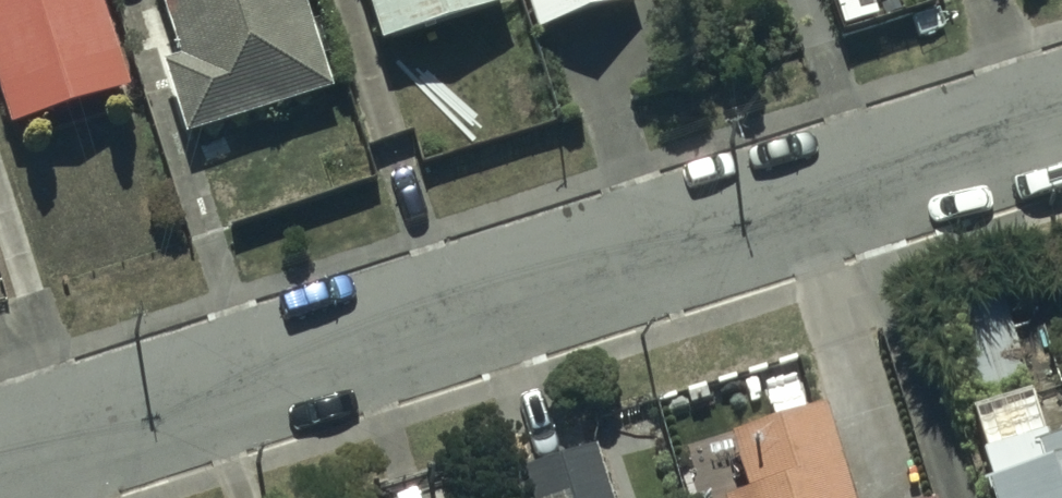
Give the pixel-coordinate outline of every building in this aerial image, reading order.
[(2,130),(125,91),(96,0),(0,0),(0,123),(2,130)] [(172,57),(153,63),(178,139),(326,92),(297,0),(154,0),(172,57)] [(373,46),(502,7),(500,0),(359,0),(373,46)] [(533,32),(635,0),(523,0),(533,32)] [(991,477),(983,480),(988,497),(1061,497),(1061,434),(1045,439),(1030,393),(970,412),(991,477)] [(726,435),(742,490),(717,497),(850,497),(823,407),(726,435)] [(522,469),(530,497),(613,497),(598,447),(522,469)]
